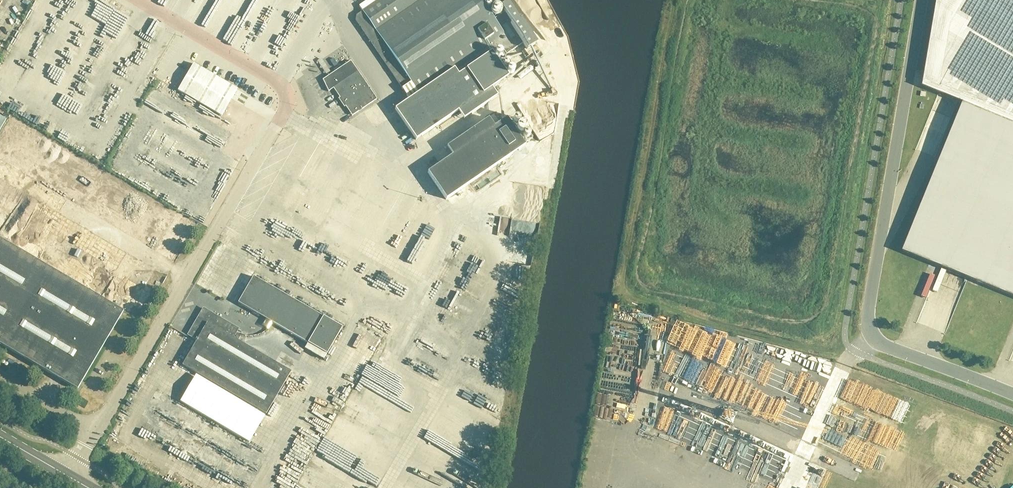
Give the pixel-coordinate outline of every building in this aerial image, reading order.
[(480,0),(379,0),(363,11),(363,12),(357,16),(356,20),(410,99),(396,109),(417,140),(458,112),(464,120),(498,96),(493,88),(509,77),(493,53),(502,47),(507,55),(524,43),(528,50),(536,44),(519,19),(518,20),(507,3),(501,7),(505,13),(494,20),(480,0)] [(902,252),(1012,297),(1012,0),(937,0),(924,72),(922,87),(963,104),(902,252)] [(362,72),(368,69),(360,53),(354,56),(362,72)] [(333,89),(352,117),(377,100),(351,61),(322,80),(328,92),(333,89)] [(509,63),(505,66),(510,74),(514,72),(509,63)] [(221,117),(237,90),(193,64),(178,91),(221,117)] [(447,148),(452,156),(427,173),(446,200),(525,146),(506,119),(494,127),(488,119),(447,148)] [(505,173),(511,178),(516,172),(511,167),(505,173)] [(539,168),(538,176),(550,178),(551,169),(539,168)] [(495,184),(505,179),(503,174),(492,179),(495,184)] [(252,189),(247,197),(254,201),(259,193),(252,189)] [(244,202),(237,214),(245,220),(253,207),(244,202)] [(223,239),(234,242),(240,226),(229,223),(223,239)] [(123,312),(106,302),(111,292),(103,288),(110,276),(100,270),(87,291),(34,260),(39,251),(26,244),(21,252),(0,239),(0,345),(77,390),(123,312)] [(252,278),(237,305),(266,321),(273,325),(307,344),(327,355),(342,328),(323,317),(323,318),(252,278)] [(227,288),(234,292),(237,288),(230,283),(227,288)] [(266,415),(291,372),(238,341),(241,336),(236,333),(238,329),(203,309),(188,335),(197,341),(182,366),(266,415)] [(313,402),(320,406),(325,398),(318,394),(313,402)] [(286,413),(276,405),(263,419),(273,428),(286,413)] [(342,413),(350,418),(353,413),(345,408),(342,413)] [(367,475),(317,451),(314,458),(363,482),(367,475)] [(306,470),(301,480),(316,487),(341,487),(306,470)]
